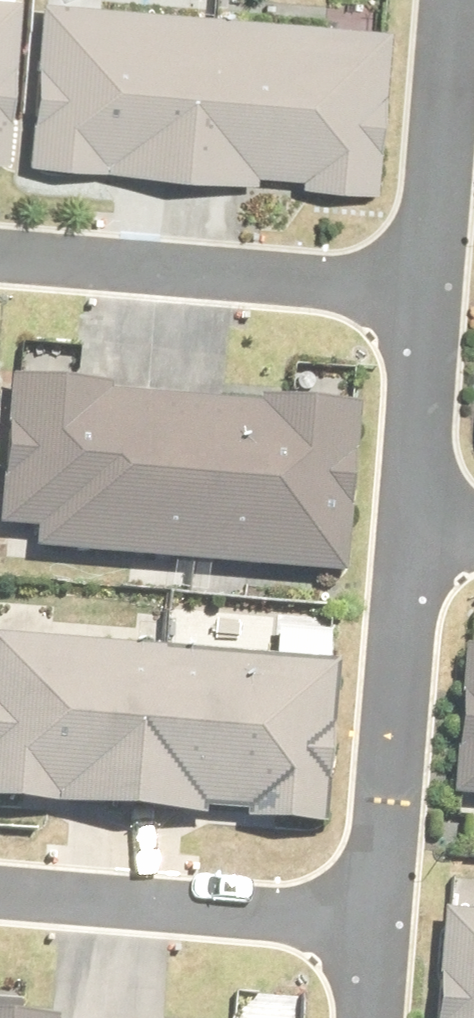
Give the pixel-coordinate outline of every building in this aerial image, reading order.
[(384,35),(20,9),(8,171),(373,197),(384,35)] [(0,380),(0,565),(317,593),(333,409),(0,380)] [(0,639),(0,817),(329,845),(345,669),(0,639)] [(473,644),(458,819),(473,820),(473,644)] [(458,893),(446,1017),(473,1017),(473,894),(458,893)]
